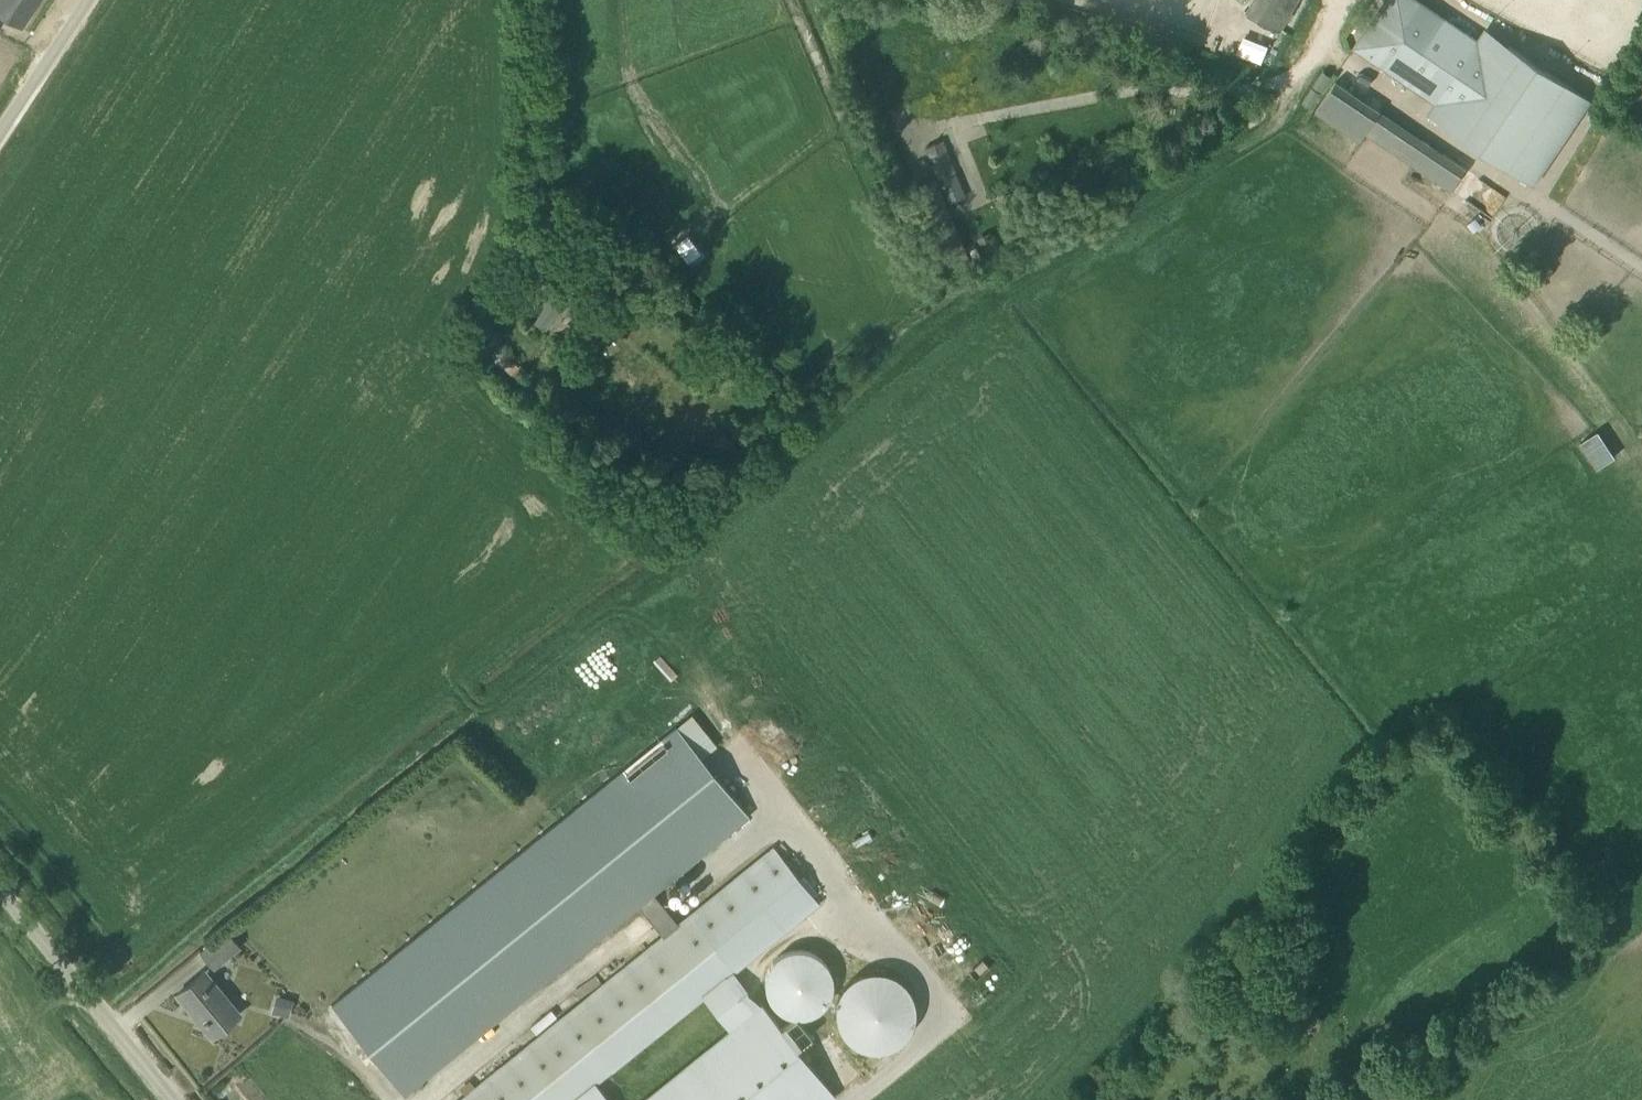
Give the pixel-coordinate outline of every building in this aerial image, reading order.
[(22,26),(39,0),(0,0),(0,12),(22,26)] [(1247,12),(1280,30),(1297,0),(1254,0),(1247,12)] [(1411,0),(1391,0),(1361,44),(1443,100),(1433,115),(1530,181),(1587,97),(1509,45),(1499,60),(1411,0)] [(1326,68),(1315,83),(1324,88),(1334,73),(1326,68)] [(1452,190),(1466,169),(1425,141),(1424,142),(1427,143),(1424,148),(1377,116),(1381,111),(1336,80),(1316,110),(1361,141),(1366,132),(1452,190)] [(1323,90),(1314,84),(1304,99),(1313,105),(1323,90)] [(925,147),(938,179),(947,202),(965,194),(956,172),(943,140),(925,147)] [(934,177),(905,189),(940,271),(969,259),(934,177)] [(541,281),(521,313),(546,330),(573,285),(557,274),(549,286),(541,281)] [(491,324),(473,345),(485,355),(503,334),(491,324)] [(404,1094),(638,905),(653,893),(749,816),(676,726),(332,1004),(404,1094)] [(725,978),(819,902),(773,846),(677,923),(653,893),(638,905),(662,936),(459,1099),(610,1099),(596,1083),(701,998),(729,1032),(645,1099),(829,1099),(835,1095),(762,1005),(753,1013),(725,978)] [(227,931),(201,952),(213,967),(239,946),(227,931)] [(787,1021),(833,1000),(807,944),(762,965),(787,1021)] [(870,1055),(922,1014),(878,959),(826,1000),(870,1055)] [(205,970),(177,993),(212,1036),(240,1013),(205,970)] [(276,994),(271,1012),(288,1017),(294,999),(276,994)]
